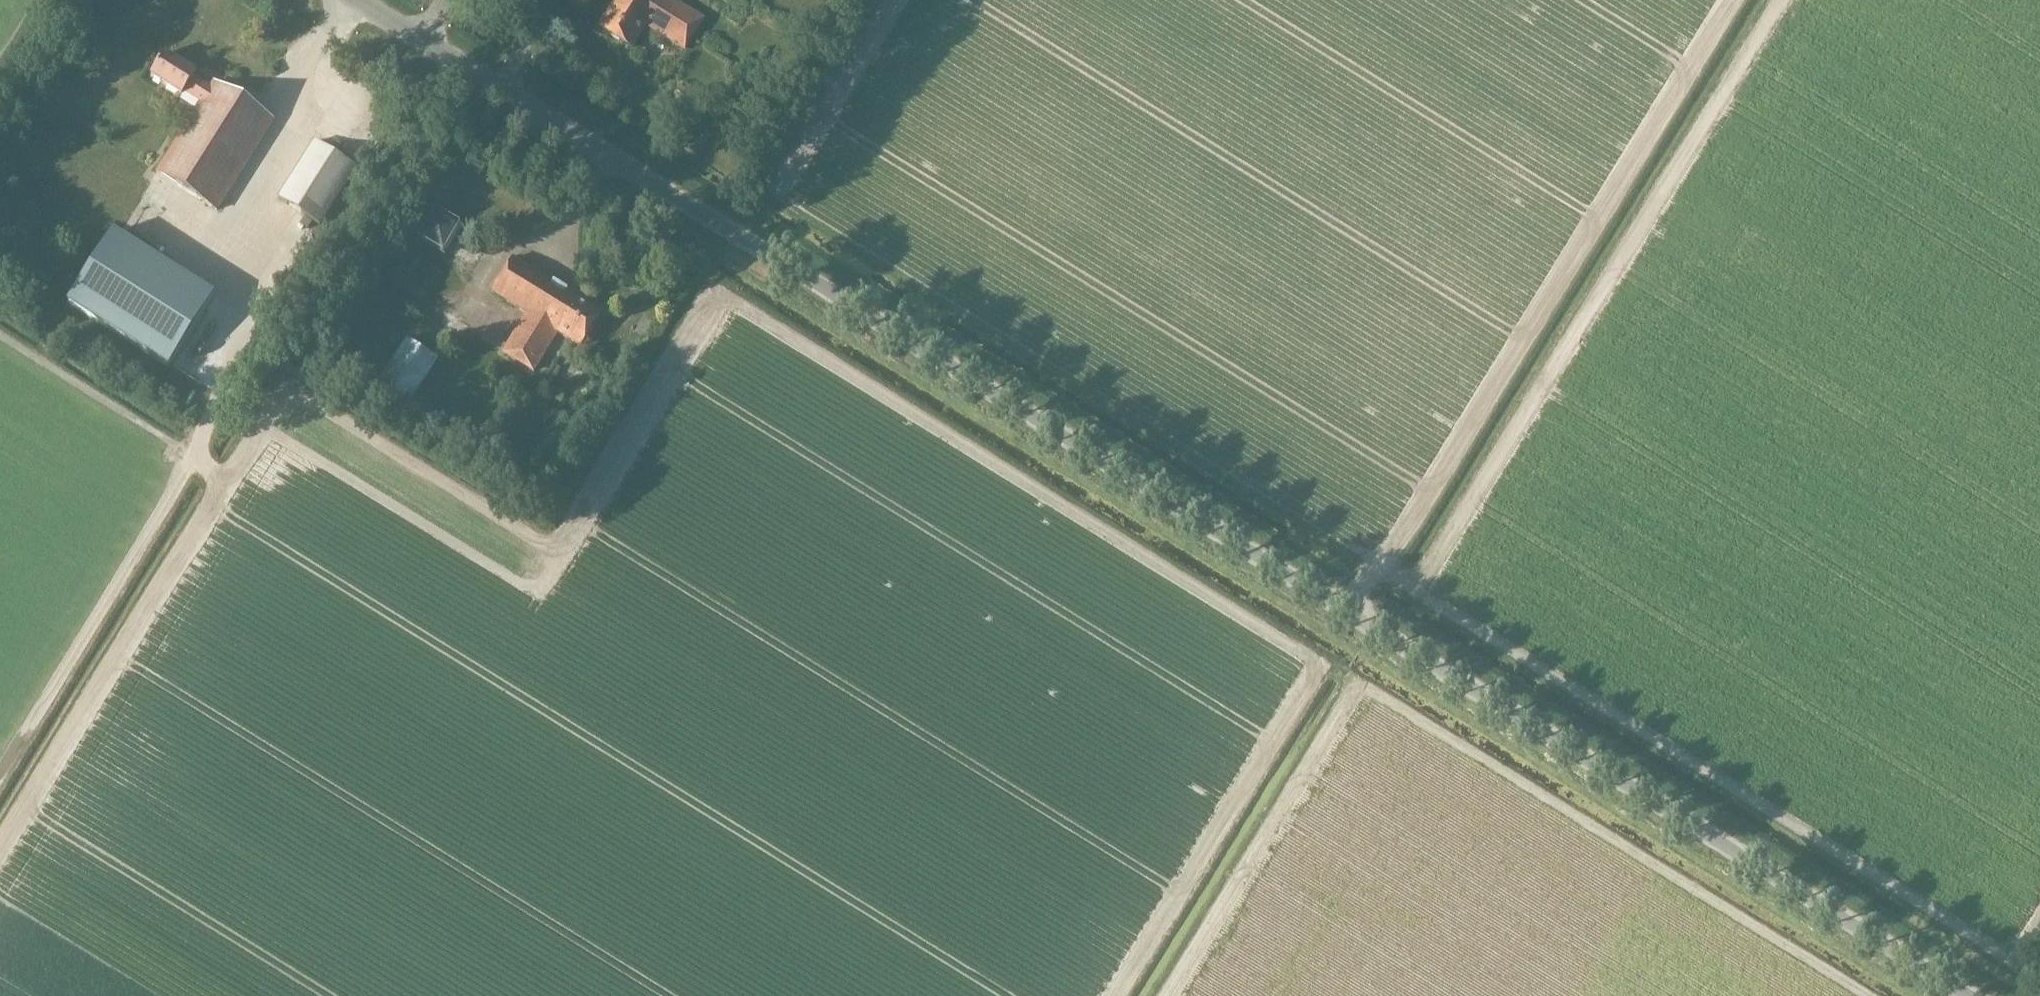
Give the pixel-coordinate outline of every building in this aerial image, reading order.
[(702,18),(672,0),(613,0),(596,27),(630,48),(644,25),(683,49),(702,18)] [(220,212),(275,121),(216,86),(213,91),(196,81),(199,75),(166,55),(151,79),(184,99),(186,96),(204,107),(161,177),(220,212)] [(320,225),(357,166),(314,139),(277,198),(320,225)] [(443,257),(462,228),(432,209),(414,238),(443,257)] [(213,296),(112,232),(67,303),(168,367),(213,296)] [(579,345),(600,311),(512,256),(491,290),(526,311),(502,350),(532,369),(556,330),(579,345)] [(403,410),(438,358),(406,337),(371,389),(403,410)]
